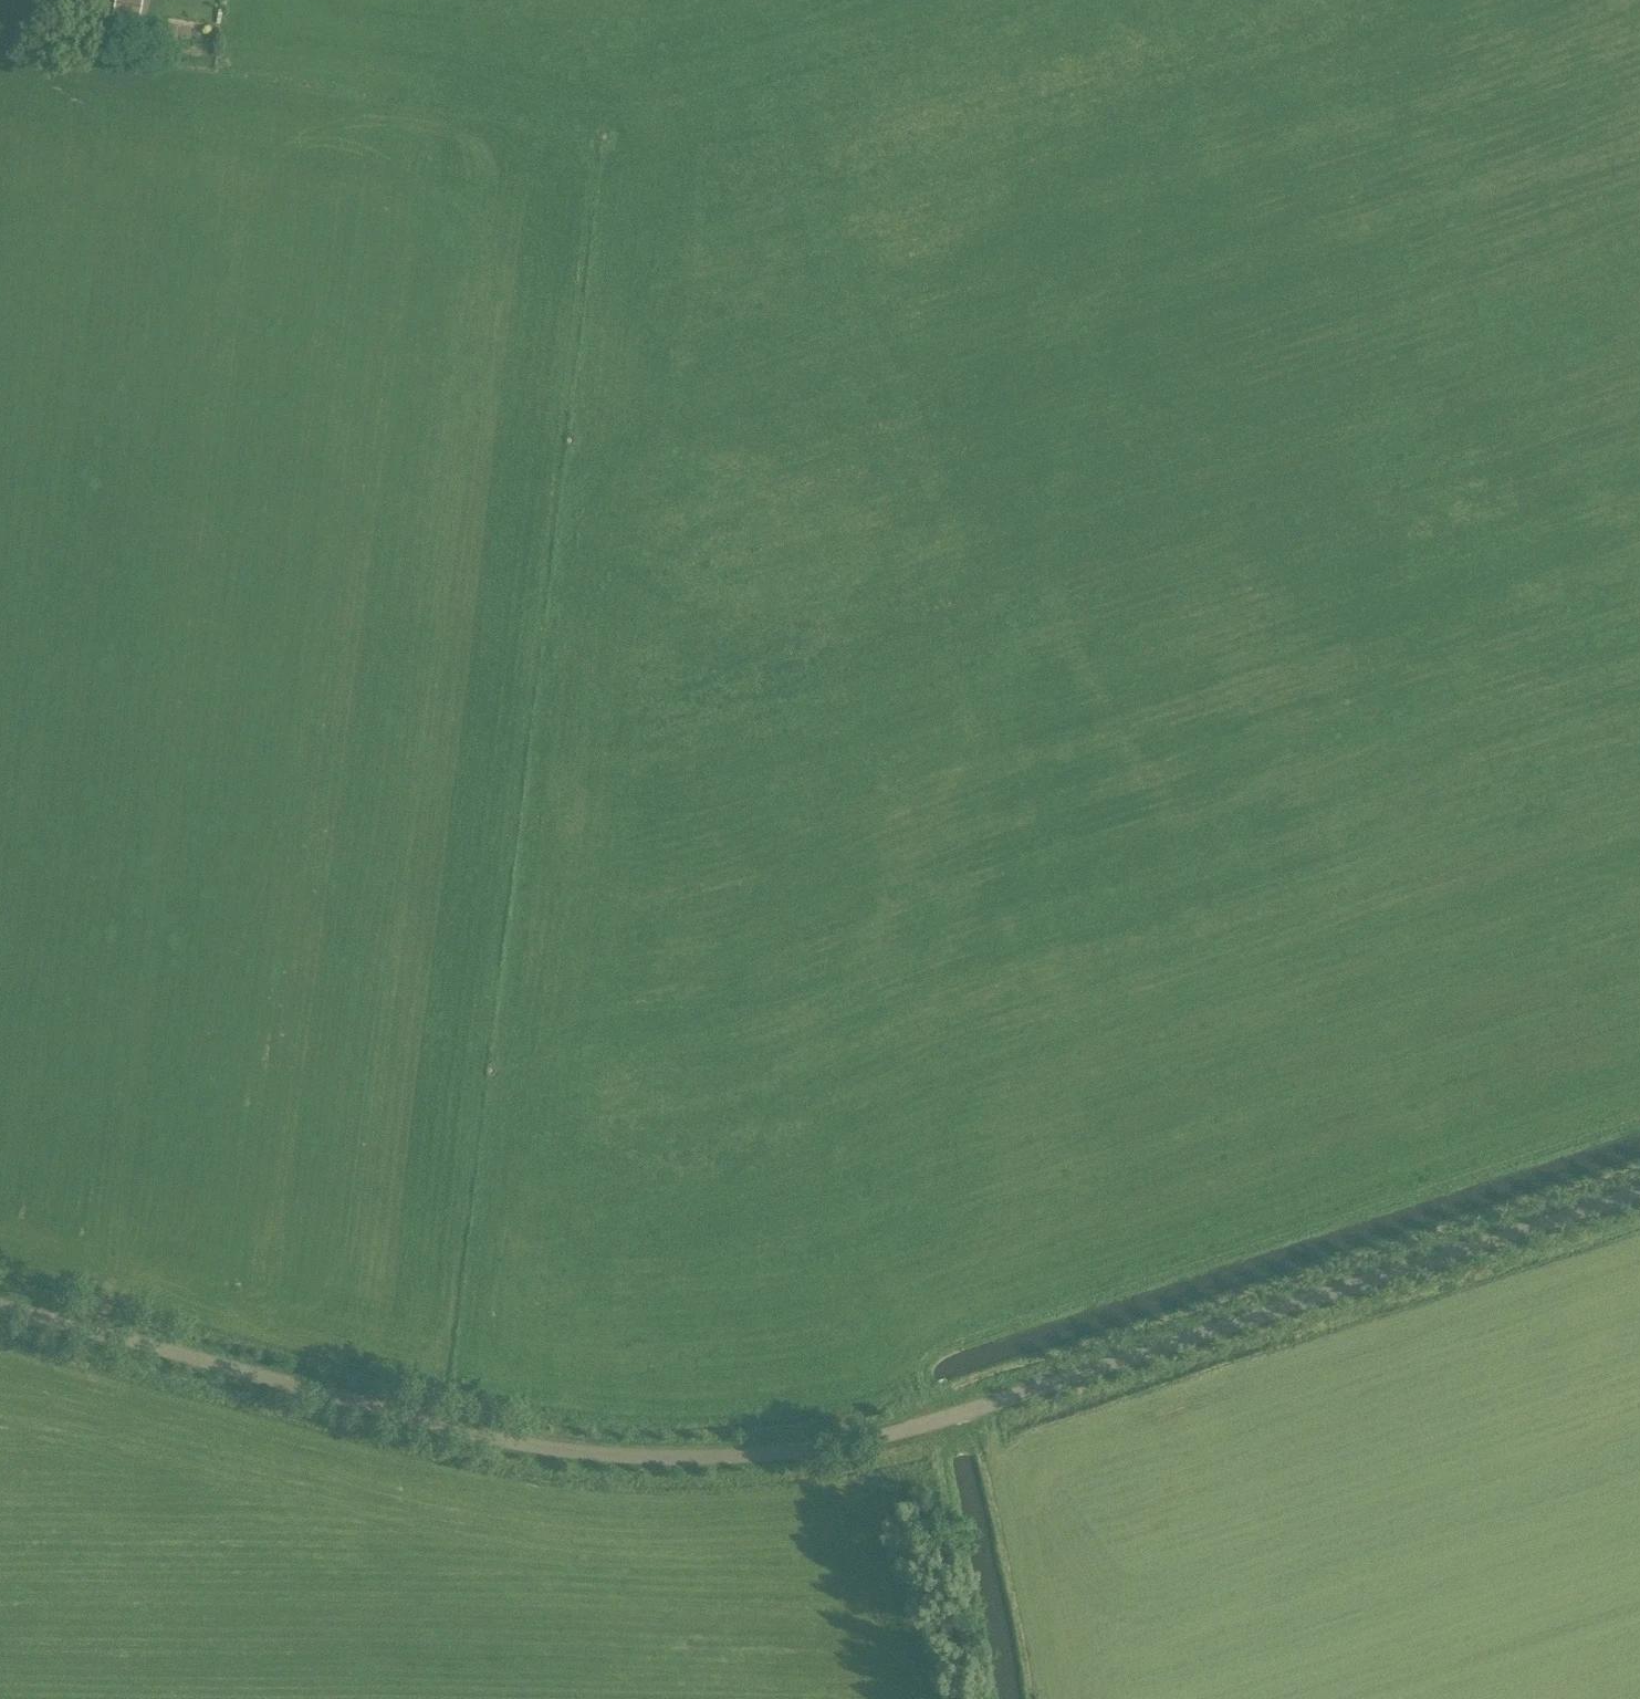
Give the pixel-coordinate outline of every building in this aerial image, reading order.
[(136,0),(109,0),(105,14),(132,19),(136,0)]
